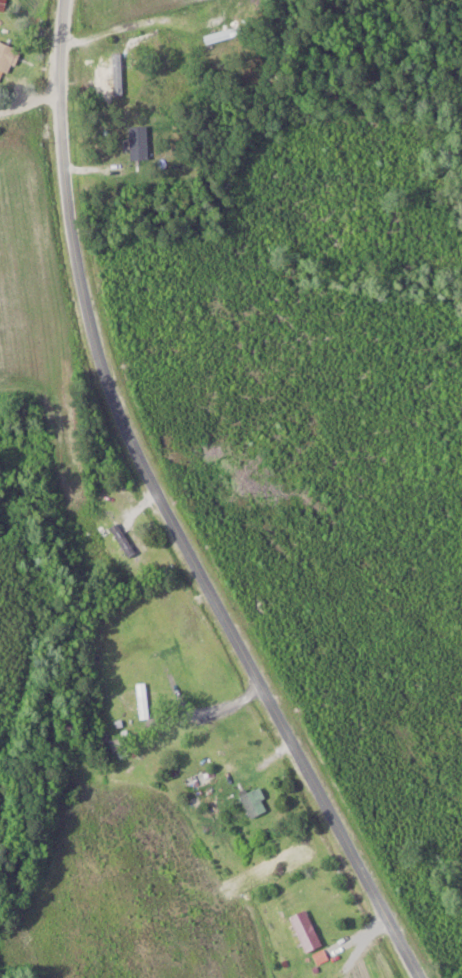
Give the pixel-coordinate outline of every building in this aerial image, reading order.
[(7,12),(8,0),(0,0),(0,11),(7,12)] [(246,37),(243,26),(205,36),(208,46),(246,37)] [(0,42),(0,84),(4,86),(18,49),(0,42)] [(130,161),(150,161),(150,127),(130,127),(130,161)] [(112,528),(128,559),(136,554),(120,524),(112,528)] [(141,720),(150,720),(148,683),(139,684),(141,720)] [(264,789),(244,795),(250,819),(270,814),(264,789)] [(290,918),(308,954),(324,946),(307,910),(290,918)]
